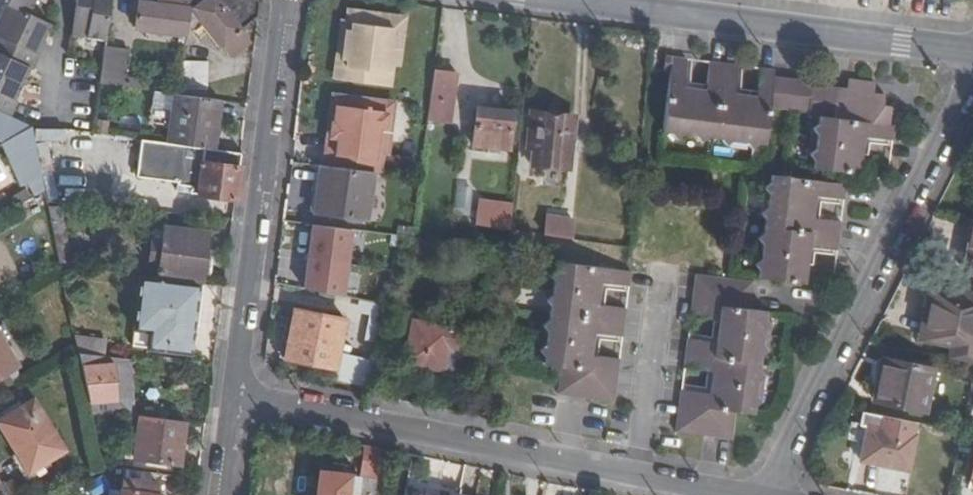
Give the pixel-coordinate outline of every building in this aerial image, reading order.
[(7,115),(10,117),(17,102),(15,100),(11,99),(14,94),(17,95),(27,74),(24,73),(26,68),(29,70),(32,71),(46,43),(43,41),(40,39),(42,35),(45,36),(51,25),(29,15),(36,0),(0,0),(0,2),(5,5),(0,15),(0,112),(7,115)] [(104,39),(109,0),(75,0),(75,2),(79,2),(79,7),(74,7),(70,34),(104,39)] [(188,5),(189,0),(137,0),(134,28),(185,35),(188,5)] [(258,18),(260,3),(257,0),(189,0),(188,5),(222,47),(224,45),(233,55),(247,43),(239,34),(258,18)] [(391,85),(401,14),(355,8),(352,28),(347,28),(340,78),(391,85)] [(103,47),(98,84),(120,88),(121,79),(125,50),(103,47)] [(895,124),(891,123),(883,123),(885,104),(887,94),(875,92),(877,82),(850,78),(849,87),(816,83),(815,80),(777,75),(777,69),(762,67),(759,95),(736,92),(740,64),(712,60),(708,88),(687,85),(690,57),(669,54),(667,71),(672,71),(665,130),(673,131),(678,137),(684,132),(698,134),(703,140),(709,135),(723,137),(727,143),(734,138),(749,141),(753,146),(759,142),(767,143),(772,106),(811,111),(811,113),(821,114),(820,122),(815,128),(811,153),(816,158),(815,167),(861,172),(866,135),(894,139),(895,124)] [(208,63),(182,59),(178,95),(203,99),(208,63)] [(458,71),(434,68),(431,92),(431,97),(428,117),(451,120),(454,100),(458,71)] [(162,93),(163,86),(121,79),(120,88),(162,93)] [(172,145),(209,150),(216,101),(203,99),(178,95),(171,95),(164,144),(172,145)] [(374,171),(381,172),(389,106),(340,99),(338,114),(342,115),(338,144),(329,143),(326,164),(374,171)] [(883,123),(891,123),(893,105),(885,104),(883,123)] [(510,149),(514,112),(479,107),(475,145),(510,149)] [(570,168),(576,117),(534,113),(531,148),(533,148),(532,164),(570,168)] [(27,183),(40,176),(29,125),(3,141),(21,185),(27,183)] [(131,211),(134,175),(137,144),(36,133),(49,202),(131,211)] [(197,196),(234,202),(240,155),(209,150),(172,145),(171,149),(137,144),(134,175),(161,177),(161,172),(178,175),(176,192),(197,194),(197,196)] [(322,164),(316,163),(309,210),(315,210),(322,164)] [(326,164),(322,164),(315,210),(368,218),(374,171),(326,164)] [(844,198),(845,184),(771,174),(770,182),(763,186),(768,194),(766,207),(760,211),(765,218),(763,233),(757,237),(754,262),(759,269),(758,276),(804,282),(809,246),(837,250),(841,221),(813,217),(815,195),(844,198)] [(33,197),(43,191),(40,176),(27,183),(33,197)] [(476,224),(501,228),(504,213),(478,209),(476,224)] [(48,211),(59,265),(72,266),(60,211),(48,211)] [(550,217),(547,235),(573,239),(575,221),(550,217)] [(302,295),(346,297),(349,228),(305,226),(302,295)] [(157,277),(200,282),(201,279),(206,279),(209,256),(203,255),(206,234),(162,230),(160,245),(151,244),(148,261),(159,263),(157,277)] [(813,252),(812,271),(834,272),(835,253),(813,252)] [(598,305),(601,282),(607,283),(629,286),(631,271),(557,262),(556,270),(549,274),(546,300),(551,306),(549,320),(542,325),(540,350),(544,356),(543,365),(562,367),(559,395),(615,402),(620,359),(598,356),(591,355),(595,333),(601,334),(623,337),(626,308),(604,306),(598,305)] [(677,432),(733,438),(736,411),(753,413),(754,405),(761,400),(764,375),(760,369),(761,355),(767,350),(771,323),(766,319),(767,311),(750,309),(753,281),(696,274),(690,317),(712,319),(718,320),(716,342),(709,342),(688,339),(685,367),(706,369),(712,370),(709,392),(703,392),(682,389),(677,432)] [(193,324),(198,284),(141,276),(134,330),(148,331),(146,349),(189,355),(191,336),(185,335),(186,324),(193,324)] [(604,306),(607,283),(601,282),(598,305),(604,306)] [(965,284),(963,297),(933,291),(924,339),(953,345),(950,358),(972,362),(972,286),(965,284)] [(335,368),(345,319),(296,309),(286,358),(335,368)] [(718,320),(712,319),(709,342),(716,342),(718,320)] [(461,359),(467,331),(414,321),(405,362),(451,372),(454,358),(461,359)] [(148,331),(134,330),(132,346),(146,349),(148,331)] [(598,356),(601,334),(595,333),(591,355),(598,356)] [(75,337),(78,353),(105,357),(106,342),(75,337)] [(0,339),(0,377),(17,367),(0,339)] [(78,353),(91,414),(113,413),(124,415),(122,398),(130,398),(127,360),(105,357),(78,353)] [(366,386),(370,361),(342,357),(338,381),(366,386)] [(875,402),(925,411),(933,369),(883,358),(875,402)] [(712,370),(706,369),(703,392),(709,392),(712,370)] [(122,398),(124,415),(131,416),(130,398),(122,398)] [(63,450),(32,402),(0,422),(0,427),(28,472),(63,450)] [(861,461),(908,470),(915,435),(913,435),(915,422),(863,412),(860,424),(860,425),(867,427),(864,443),(861,461)] [(179,465),(185,423),(141,417),(134,459),(179,465)] [(860,424),(854,423),(850,440),(864,443),(867,427),(860,425),(860,424)] [(380,477),(383,449),(364,445),(361,475),(380,477)] [(361,475),(319,470),(317,494),(359,494),(361,475)] [(157,485),(123,480),(121,491),(119,491),(119,493),(108,491),(107,494),(156,494),(157,485)] [(460,494),(439,490),(438,493),(425,491),(406,487),(405,494),(460,494)]
